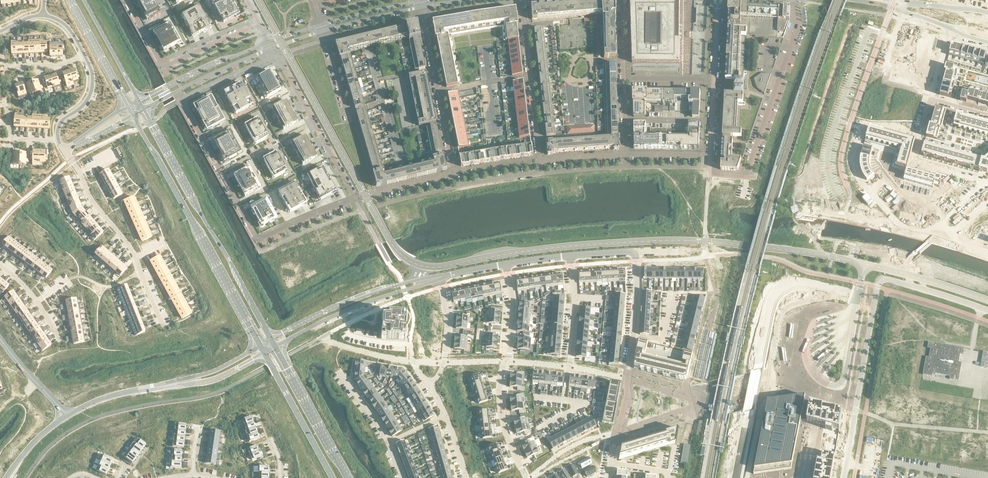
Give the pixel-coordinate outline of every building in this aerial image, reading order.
[(138,1),(149,21),(161,14),(158,9),(157,7),(157,5),(155,3),(154,1),(154,0),(141,0),(138,1)] [(232,0),(212,0),(211,1),(224,23),(226,22),(240,15),(232,0)] [(560,50),(568,49),(568,52),(570,52),(570,49),(592,48),(592,47),(590,22),(584,23),(584,19),(603,17),(604,52),(604,58),(615,58),(615,56),(616,55),(616,54),(615,53),(615,46),(615,45),(615,44),(615,43),(614,36),(615,36),(615,35),(615,33),(614,33),(614,25),(615,25),(615,23),(614,23),(614,17),(615,17),(614,13),(615,13),(615,8),(615,7),(615,5),(614,0),(610,0),(607,0),(601,0),(597,1),(596,0),(595,0),(594,1),(589,1),(587,1),(586,1),(587,2),(581,2),(581,1),(579,1),(579,2),(574,3),(573,2),(571,2),(571,3),(566,3),(565,3),(564,3),(563,3),(558,4),(557,3),(556,3),(555,4),(550,4),(548,4),(547,5),(543,5),(542,4),(540,5),(535,6),(534,5),(533,5),(532,6),(531,6),(532,20),(532,23),(562,20),(563,24),(558,25),(558,27),(560,50)] [(676,24),(677,0),(630,0),(632,63),(680,63),(680,39),(675,39),(675,24),(676,24)] [(749,3),(729,2),(728,12),(729,12),(728,37),(727,37),(727,41),(728,41),(727,50),(726,50),(726,56),(727,56),(726,65),(725,64),(725,69),(726,69),(726,79),(735,80),(735,82),(734,82),(733,87),(734,87),(734,89),(744,90),(746,90),(747,71),(744,71),(745,35),(747,35),(748,29),(749,3)] [(750,3),(749,3),(748,29),(747,35),(755,36),(755,37),(783,38),(790,21),(790,6),(749,4),(750,3)] [(194,37),(211,27),(199,7),(182,16),(194,37)] [(446,87),(457,85),(458,85),(458,86),(460,85),(459,84),(462,84),(462,83),(458,84),(458,82),(460,82),(459,78),(457,79),(457,76),(458,75),(458,72),(456,72),(455,69),(457,68),(456,65),(455,65),(454,62),(456,61),(455,58),(453,58),(453,54),(454,54),(454,51),(452,51),(451,47),(453,47),(452,44),(450,44),(450,40),(451,40),(451,36),(449,37),(449,35),(450,35),(480,30),(502,27),(503,38),(500,38),(500,39),(503,38),(503,39),(504,39),(504,40),(504,41),(508,41),(508,40),(518,39),(516,25),(518,25),(515,9),(514,9),(508,10),(508,9),(507,10),(501,11),(501,10),(499,11),(493,12),(492,12),(486,13),(484,13),(479,14),(477,14),(471,16),(471,15),(469,15),(469,16),(464,17),(464,16),(461,17),(456,18),(454,18),(449,19),(447,19),(447,20),(441,21),(441,20),(440,20),(440,21),(434,22),(434,21),(433,22),(435,38),(437,38),(446,87)] [(171,23),(155,31),(165,50),(181,42),(171,23)] [(419,34),(417,24),(336,43),(338,54),(339,53),(340,56),(339,56),(340,58),(341,57),(351,55),(351,54),(350,54),(349,51),(409,37),(409,40),(419,38),(420,38),(420,37),(419,34)] [(914,29),(910,27),(907,39),(926,45),(918,75),(899,75),(899,73),(897,73),(895,73),(893,73),(893,87),(899,87),(899,88),(902,88),(902,87),(905,87),(905,88),(908,88),(908,87),(912,87),(912,88),(915,88),(915,87),(919,87),(919,85),(927,87),(931,75),(931,72),(932,72),(933,69),(932,69),(933,66),(934,66),(935,63),(934,63),(935,59),(936,60),(937,57),(936,57),(937,53),(938,53),(938,51),(937,50),(938,48),(939,48),(942,39),(940,39),(940,37),(942,37),(942,36),(934,34),(931,33),(931,32),(926,31),(926,32),(919,30),(919,29),(914,28),(914,29)] [(50,49),(51,57),(57,57),(56,43),(50,43),(50,46),(48,46),(49,49),(50,49)] [(56,43),(57,57),(63,56),(62,49),(64,49),(64,45),(62,45),(62,43),(56,43)] [(952,44),(949,55),(984,65),(987,54),(952,44)] [(946,72),(940,95),(951,98),(957,74),(958,68),(946,65),(944,71),(946,72)] [(69,71),(72,83),(73,82),(78,80),(77,78),(79,77),(79,74),(76,75),(74,70),(69,71)] [(63,80),(64,82),(66,81),(67,84),(71,82),(72,83),(69,71),(63,73),(65,79),(63,80)] [(255,80),(265,99),(281,90),(270,71),(255,80)] [(427,77),(426,72),(409,76),(410,80),(409,80),(411,86),(411,87),(412,93),(414,101),(415,107),(415,108),(416,114),(417,115),(416,115),(418,121),(419,126),(436,122),(436,121),(435,121),(435,119),(435,118),(434,112),(434,111),(433,105),(432,104),(431,98),(431,96),(430,97),(429,91),(430,91),(429,89),(430,89),(428,84),(428,82),(427,77)] [(757,88),(764,94),(771,74),(768,74),(762,74),(754,79),(757,88)] [(50,76),(54,88),(55,87),(60,85),(59,83),(61,82),(60,79),(58,80),(56,75),(50,76)] [(44,85),(45,87),(47,86),(48,89),(53,87),(53,88),(54,88),(50,76),(45,78),(47,84),(44,85)] [(33,83),(36,94),(37,94),(37,93),(42,91),(41,89),(43,88),(42,86),(40,86),(38,81),(33,83)] [(403,130),(417,128),(409,81),(393,83),(394,88),(396,88),(403,130)] [(15,86),(16,86),(18,91),(17,91),(18,93),(19,93),(20,98),(27,96),(27,97),(23,83),(15,86)] [(29,93),(30,95),(35,94),(36,94),(33,83),(27,85),(29,90),(27,91),(27,93),(29,93)] [(241,83),(224,93),(236,114),(253,105),(241,83)] [(960,100),(966,102),(967,99),(987,105),(987,93),(982,91),(970,87),(969,90),(963,88),(960,100)] [(663,91),(633,91),(634,117),(645,117),(645,116),(647,116),(647,104),(662,104),(662,102),(663,103),(663,91)] [(675,91),(663,91),(663,103),(675,103),(675,98),(675,91)] [(675,91),(675,98),(675,102),(677,102),(677,98),(691,98),(691,99),(689,99),(689,104),(693,104),(693,107),(690,107),(690,110),(693,110),(692,117),(699,117),(699,110),(700,103),(699,103),(700,100),(700,92),(697,92),(675,91)] [(734,93),(734,94),(725,93),(723,136),(741,137),(742,130),(735,130),(736,100),(738,100),(738,105),(743,106),(744,94),(743,94),(734,94),(734,93)] [(209,130),(224,121),(211,97),(195,106),(209,130)] [(365,104),(363,99),(353,101),(355,107),(356,108),(355,108),(362,106),(361,105),(365,104)] [(298,122),(287,101),(272,109),(284,130),(298,122)] [(930,124),(926,137),(937,139),(940,128),(941,128),(946,110),(936,107),(931,125),(930,124)] [(363,112),(363,110),(356,112),(356,113),(357,112),(357,113),(357,114),(358,119),(368,116),(367,111),(363,112)] [(954,123),(959,125),(959,126),(987,134),(987,123),(962,116),(963,115),(957,113),(956,115),(956,117),(955,119),(955,121),(954,123)] [(246,125),(247,127),(246,128),(254,143),(255,142),(256,144),(268,138),(258,118),(246,125)] [(644,149),(648,149),(652,149),(667,149),(667,138),(667,137),(661,137),(661,136),(660,136),(647,136),(647,127),(647,126),(646,126),(646,123),(634,123),(635,147),(635,149),(638,149),(642,149),(644,149)] [(689,123),(689,126),(688,126),(687,137),(670,137),(670,138),(667,138),(667,149),(689,149),(689,147),(692,147),(692,149),(699,149),(700,123),(689,123)] [(869,127),(865,141),(898,150),(897,154),(900,155),(897,165),(907,168),(915,140),(869,127)] [(214,140),(226,161),(242,153),(230,132),(225,134),(214,140)] [(617,150),(619,150),(619,134),(618,134),(614,134),(614,137),(546,142),(547,155),(553,154),(553,153),(564,152),(564,153),(566,153),(567,152),(574,151),(575,152),(576,152),(577,151),(584,151),(585,151),(586,151),(587,151),(594,150),(595,151),(597,151),(597,150),(605,149),(605,150),(607,150),(607,149),(613,149),(613,150),(614,150),(614,151),(616,151),(617,150)] [(291,144),(303,165),(317,157),(306,136),(291,144)] [(733,140),(722,139),(721,170),(738,171),(742,159),(732,159),(732,154),(731,154),(731,148),(733,148),(733,140)] [(469,146),(468,140),(457,142),(458,148),(469,146)] [(921,154),(924,155),(923,156),(926,157),(927,156),(971,168),(970,169),(973,170),(973,169),(987,172),(987,158),(985,161),(924,144),(921,154)] [(31,157),(31,159),(33,159),(33,162),(38,162),(38,163),(39,163),(39,151),(34,151),(33,157),(31,157)] [(39,151),(39,163),(40,163),(40,162),(45,162),(45,160),(47,160),(48,157),(45,157),(45,151),(39,151)] [(264,161),(273,177),(274,176),(275,178),(287,172),(276,152),(264,159),(265,161),(264,161)] [(14,162),(14,164),(19,165),(20,165),(20,154),(14,153),(14,159),(12,159),(12,162),(14,162)] [(20,154),(20,165),(21,165),(26,165),(26,162),(28,162),(28,160),(26,159),(26,154),(20,154)] [(374,177),(374,178),(377,187),(447,170),(445,160),(444,160),(444,157),(444,156),(443,156),(433,158),(433,159),(434,162),(384,174),(384,171),(384,170),(374,173),(373,173),(373,174),(374,177)] [(234,176),(245,196),(261,187),(249,167),(234,176)] [(309,180),(316,192),(320,200),(336,192),(334,188),(328,176),(323,168),(323,167),(307,176),(309,180)] [(907,169),(904,180),(933,188),(934,186),(940,187),(941,183),(944,184),(949,179),(949,178),(946,178),(947,178),(946,177),(946,178),(943,177),(936,175),(936,177),(935,177),(933,176),(932,176),(932,175),(932,176),(929,175),(929,174),(928,175),(925,174),(924,173),(924,174),(923,173),(922,173),(921,173),(920,172),(920,173),(919,172),(915,171),(914,171),(911,170),(912,170),(911,170),(908,169),(907,169)] [(114,173),(111,174),(109,170),(100,175),(103,180),(112,175),(112,176),(115,175),(114,173)] [(872,171),(864,176),(864,177),(865,177),(865,178),(866,179),(867,180),(868,179),(874,174),(872,171)] [(874,174),(868,179),(872,183),(878,177),(875,173),(874,174)] [(114,180),(112,176),(112,175),(103,180),(106,185),(114,180)] [(878,177),(872,183),(875,187),(882,181),(878,177)] [(71,183),(72,184),(75,183),(74,181),(71,182),(69,178),(60,182),(62,187),(71,183)] [(106,185),(108,189),(117,185),(120,184),(119,182),(116,184),(114,180),(106,185)] [(882,181),(875,187),(875,188),(876,189),(877,190),(879,191),(885,185),(882,181)] [(290,186),(279,192),(279,193),(282,199),(286,205),(290,213),(292,212),(299,208),(307,203),(303,196),(299,190),(295,182),(290,186)] [(73,188),(72,184),(71,183),(62,187),(64,192),(73,188)] [(968,184),(960,190),(964,193),(964,194),(965,194),(964,193),(966,191),(966,192),(972,187),(972,185),(968,184)] [(108,189),(111,194),(119,189),(117,185),(108,189)] [(885,185),(879,191),(882,195),(889,189),(885,185)] [(957,187),(954,189),(960,196),(964,193),(960,190),(957,187)] [(76,194),(79,193),(78,191),(75,192),(73,188),(64,192),(66,197),(75,193),(76,194)] [(111,194),(114,199),(122,194),(119,189),(111,194)] [(889,189),(882,195),(886,200),(893,193),(889,189)] [(954,189),(951,192),(958,199),(960,196),(954,189)] [(951,192),(949,195),(955,201),(958,199),(951,192)] [(78,198),(76,194),(75,193),(66,197),(68,202),(78,198)] [(893,193),(886,200),(887,201),(888,203),(889,203),(889,204),(896,198),(893,193)] [(949,195),(945,198),(951,205),(955,201),(949,195)] [(139,200),(136,202),(134,197),(125,201),(127,207),(136,202),(137,203),(139,202),(139,200)] [(80,203),(79,202),(78,198),(68,202),(70,207),(80,203)] [(267,198),(250,207),(261,227),(277,218),(267,198)] [(896,198),(889,204),(891,205),(891,207),(893,207),(892,208),(900,202),(896,198)] [(945,198),(941,201),(947,208),(951,205),(945,198)] [(82,201),(79,202),(80,203),(70,207),(73,213),(82,208),(80,204),(83,203),(82,201)] [(941,201),(938,204),(944,211),(947,208),(941,201)] [(138,207),(137,203),(136,202),(127,207),(129,211),(138,207)] [(900,202),(892,208),(896,212),(902,206),(899,203),(900,202)] [(938,204),(934,208),(940,214),(942,213),(943,213),(943,211),(944,211),(938,204)] [(902,206),(896,212),(899,217),(907,210),(906,210),(902,206)] [(143,210),(140,211),(138,207),(129,211),(131,216),(141,212),(141,213),(144,212),(143,210)] [(86,213),(88,211),(87,209),(85,211),(82,208),(73,213),(78,219),(85,212),(86,213)] [(934,208),(930,211),(937,219),(936,218),(938,216),(939,216),(940,215),(940,214),(934,208)] [(907,210),(899,217),(901,218),(902,219),(904,221),(906,222),(911,213),(907,210)] [(930,211),(926,214),(930,223),(932,222),(934,221),(935,220),(937,219),(930,211)] [(89,216),(86,213),(85,212),(78,219),(81,223),(89,216)] [(138,219),(143,217),(141,213),(141,212),(131,216),(133,219),(133,221),(138,219)] [(911,213),(906,222),(908,223),(910,224),(912,224),(914,225),(916,215),(911,213)] [(926,214),(921,215),(922,225),(924,225),(926,225),(928,224),(930,223),(926,214)] [(916,215),(914,225),(916,225),(918,225),(920,225),(922,225),(921,215),(916,215)] [(92,219),(89,216),(81,223),(85,227),(92,220),(92,219)] [(94,217),(92,219),(92,220),(85,227),(88,231),(93,226),(96,224),(93,221),(95,219),(94,217)] [(144,219),(143,217),(138,219),(133,221),(136,226),(145,222),(145,223),(148,222),(147,220),(145,221),(144,219)] [(147,227),(147,226),(145,223),(145,222),(136,226),(138,231),(147,227)] [(98,226),(96,224),(93,226),(88,231),(92,235),(99,228),(100,229),(102,227),(102,226),(101,225),(100,226),(99,227),(98,226)] [(152,230),(149,231),(147,227),(138,231),(140,236),(149,232),(150,233),(152,232),(152,230)] [(92,235),(95,239),(103,232),(100,229),(99,228),(92,235)] [(149,232),(140,236),(142,241),(152,237),(150,233),(149,232)] [(3,245),(7,248),(14,240),(9,237),(3,245)] [(7,248),(12,252),(18,244),(14,240),(7,248)] [(12,252),(16,255),(22,247),(18,244),(12,252)] [(16,255),(20,258),(26,250),(22,247),(16,255)] [(102,247),(95,255),(99,259),(106,251),(102,247)] [(20,258),(24,262),(31,253),(26,250),(20,258)] [(111,254),(106,251),(99,259),(103,263),(111,254)] [(24,262),(29,265),(35,257),(31,253),(24,262)] [(103,263),(107,266),(115,258),(111,254),(103,263)] [(165,259),(162,261),(160,256),(158,258),(151,261),(154,266),(158,264),(162,261),(163,262),(166,261),(165,259)] [(29,265),(33,268),(39,260),(35,257),(29,265)] [(118,261),(115,258),(107,266),(111,269),(111,270),(112,269),(118,262),(119,261),(118,261)] [(33,268),(37,271),(43,263),(39,260),(33,268)] [(118,262),(112,269),(111,270),(115,273),(118,270),(122,265),(123,265),(119,261),(118,262)] [(163,262),(162,261),(158,264),(154,266),(156,271),(158,270),(165,266),(163,262)] [(37,271),(42,275),(48,267),(43,263),(37,271)] [(122,265),(118,270),(115,273),(118,276),(120,277),(127,269),(123,265),(122,265)] [(170,269),(167,270),(165,266),(158,270),(156,271),(158,274),(159,276),(168,271),(168,272),(171,270),(170,269)] [(42,275),(46,278),(52,270),(48,267),(42,275)] [(168,272),(168,271),(159,276),(161,280),(170,276),(168,272)] [(175,278),(172,279),(170,276),(161,280),(164,285),(173,280),(173,281),(176,280),(175,278)] [(173,281),(173,280),(164,285),(167,290),(175,285),(173,281)] [(9,286),(5,283),(4,282),(0,288),(0,291),(3,293),(9,286)] [(493,284),(495,293),(495,296),(502,295),(501,292),(499,283),(493,284)] [(490,285),(487,285),(489,294),(490,297),(495,296),(495,293),(493,284),(490,285)] [(180,287),(178,289),(175,285),(167,290),(169,295),(178,290),(179,291),(181,289),(180,287)] [(485,286),(481,286),(483,295),(484,297),(484,298),(490,297),(489,294),(487,285),(485,286)] [(118,291),(120,295),(129,291),(127,286),(118,290),(118,291)] [(481,286),(476,288),(477,296),(478,299),(479,301),(484,300),(483,298),(484,297),(483,295),(481,286)] [(476,288),(470,289),(471,298),(472,298),(473,303),(478,301),(477,296),(476,288)] [(470,289),(464,290),(465,299),(466,301),(467,304),(472,303),(471,298),(470,289)] [(179,291),(178,290),(169,295),(172,299),(181,295),(179,291)] [(464,290),(458,291),(460,300),(461,300),(461,303),(466,302),(465,299),(464,290)] [(120,295),(122,300),(131,296),(129,291),(120,295)] [(458,291),(452,292),(453,301),(454,303),(460,302),(460,300),(458,291)] [(5,297),(8,302),(17,296),(13,292),(5,297)] [(185,297),(183,298),(181,295),(172,299),(174,304),(183,299),(184,300),(186,299),(185,297)] [(20,301),(17,296),(8,302),(12,307),(20,301)] [(133,301),(131,296),(122,300),(124,305),(133,301)] [(183,299),(174,304),(177,309),(186,304),(184,300),(183,299)] [(23,305),(20,301),(12,307),(15,311),(23,305)] [(124,305),(126,310),(135,306),(133,301),(124,305)] [(191,306),(188,308),(186,304),(177,309),(180,314),(189,309),(189,310),(192,308),(191,306)] [(15,311),(18,315),(26,309),(23,305),(15,311)] [(126,310),(128,315),(137,311),(135,306),(126,310)] [(29,314),(26,309),(18,315),(21,320),(29,314)] [(189,309),(180,314),(182,319),(191,314),(189,310),(189,309)] [(139,317),(137,311),(128,315),(130,320),(139,317)] [(32,318),(29,314),(21,320),(24,324),(32,318)] [(406,316),(383,315),(382,336),(383,333),(390,334),(390,339),(396,339),(405,340),(406,316)] [(141,322),(139,317),(130,320),(132,325),(141,322)] [(35,323),(32,318),(24,324),(27,329),(35,323)] [(143,327),(141,322),(132,325),(134,330),(143,327)] [(39,327),(35,323),(27,329),(30,333),(39,327)] [(42,331),(39,327),(30,333),(33,337),(42,331)] [(134,330),(136,336),(145,332),(143,327),(134,330)] [(45,336),(42,331),(33,337),(37,342),(45,336)] [(48,340),(45,336),(37,342),(40,346),(48,340)] [(51,345),(48,340),(40,346),(43,351),(51,345)] [(637,356),(635,367),(685,379),(687,379),(691,363),(690,363),(693,353),(686,351),(685,351),(682,362),(683,362),(683,365),(645,356),(645,353),(646,353),(648,342),(640,340),(637,351),(638,351),(636,356),(637,356)] [(926,357),(923,374),(932,376),(932,373),(950,376),(950,379),(959,381),(962,363),(959,362),(960,353),(963,354),(964,348),(929,342),(928,348),(931,348),(929,357),(926,357)] [(378,371),(380,371),(380,375),(386,376),(387,367),(381,366),(379,366),(378,371)] [(393,368),(391,377),(392,376),(397,377),(402,369),(393,368)] [(408,376),(402,369),(397,377),(401,382),(398,384),(399,384),(408,376)] [(510,378),(510,381),(522,381),(524,381),(524,372),(518,371),(518,375),(511,374),(511,375),(510,375),(510,378)] [(355,372),(354,380),(363,378),(364,377),(364,373),(355,372)] [(480,374),(471,377),(473,384),(482,381),(481,378),(480,375),(480,374)] [(408,376),(399,384),(402,388),(412,381),(411,381),(412,381),(410,378),(408,376)] [(363,378),(354,380),(359,387),(367,381),(366,382),(363,378)] [(367,381),(359,387),(362,391),(370,386),(371,385),(372,384),(369,380),(367,381)] [(415,386),(412,381),(402,388),(405,393),(415,386)] [(482,381),(473,384),(474,387),(475,390),(484,388),(482,381)] [(510,383),(510,386),(510,387),(517,387),(517,390),(523,391),(524,387),(521,387),(522,381),(510,381),(510,383)] [(370,386),(362,391),(364,393),(365,395),(365,396),(375,389),(375,388),(374,389),(371,385),(370,386)] [(415,386),(405,393),(407,392),(410,396),(408,397),(409,398),(418,391),(415,386)] [(484,388),(475,390),(477,397),(486,394),(485,394),(486,394),(485,391),(484,388)] [(375,389),(365,396),(369,400),(378,393),(375,389)] [(422,396),(418,391),(409,398),(412,402),(422,396)] [(378,393),(369,400),(372,404),(380,399),(381,397),(378,393)] [(486,394),(477,397),(478,399),(479,403),(479,404),(489,401),(487,396),(486,397),(486,394)] [(510,399),(510,402),(511,405),(524,403),(523,394),(517,394),(518,398),(510,398),(510,399)] [(422,396),(412,402),(414,407),(425,401),(422,396)] [(764,422),(754,474),(763,473),(780,470),(791,469),(799,429),(804,401),(806,396),(768,401),(767,406),(764,422)] [(380,399),(372,404),(375,409),(383,403),(385,402),(381,397),(380,399)] [(425,401),(414,407),(415,407),(417,406),(419,411),(417,412),(428,406),(425,401)] [(383,403),(375,409),(378,413),(388,407),(388,406),(385,402),(383,403)] [(524,403),(511,405),(511,407),(511,410),(511,411),(519,410),(519,413),(525,412),(525,409),(524,409),(524,403)] [(843,412),(810,403),(807,421),(826,426),(826,429),(833,431),(833,428),(840,430),(843,412)] [(428,406),(417,412),(420,417),(430,411),(431,411),(429,408),(428,406)] [(388,407),(378,413),(381,418),(391,412),(388,407)] [(489,417),(488,410),(479,411),(480,411),(479,411),(480,415),(480,418),(489,417)] [(433,416),(430,411),(420,417),(422,416),(425,421),(433,416)] [(391,412),(381,418),(383,422),(384,422),(394,416),(391,412)] [(246,419),(241,421),(243,426),(254,422),(252,417),(249,418),(248,416),(246,416),(245,416),(246,419)] [(394,416),(384,422),(386,427),(395,422),(397,421),(394,416)] [(592,417),(587,420),(591,428),(596,426),(592,417)] [(525,419),(514,421),(514,422),(515,425),(515,427),(526,425),(529,424),(527,418),(525,419)] [(587,420),(582,422),(586,431),(591,428),(587,420)] [(700,422),(697,435),(702,437),(706,420),(700,422)] [(395,422),(386,427),(389,432),(397,427),(400,426),(397,421),(395,422)] [(254,422),(243,426),(245,431),(256,428),(254,422)] [(582,422),(577,425),(582,433),(586,431),(582,422)] [(526,425),(515,427),(516,430),(517,433),(517,434),(524,432),(525,435),(531,433),(530,430),(528,430),(526,425)] [(577,425),(572,427),(577,436),(582,433),(577,425)] [(397,427),(389,432),(391,434),(392,437),(400,432),(402,430),(400,426),(397,427)] [(428,429),(429,434),(439,431),(438,428),(438,426),(437,426),(434,427),(428,429)] [(572,427),(567,430),(572,438),(577,436),(572,427)] [(256,428),(245,431),(247,437),(258,433),(256,428)] [(619,457),(618,460),(669,445),(675,443),(677,428),(669,431),(669,433),(666,433),(666,432),(621,445),(619,457)] [(567,430),(563,432),(567,441),(572,438),(567,430)] [(429,434),(431,439),(441,436),(439,431),(429,434)] [(492,438),(492,437),(491,433),(491,431),(482,432),(483,439),(492,438)] [(563,432),(558,435),(562,443),(567,441),(563,432)] [(258,433),(247,437),(249,442),(260,438),(258,433)] [(558,446),(562,443),(558,435),(553,438),(558,446)] [(431,439),(432,445),(442,442),(441,436),(431,439)] [(558,446),(553,438),(548,440),(553,449),(558,446)] [(138,439),(135,443),(135,444),(143,449),(146,445),(138,439)] [(396,444),(398,449),(406,446),(404,440),(396,444)] [(533,442),(522,446),(522,447),(524,450),(525,452),(535,448),(537,447),(535,441),(533,442)] [(432,445),(433,450),(444,447),(442,442),(432,445)] [(134,443),(130,447),(139,454),(143,449),(135,444),(135,443),(134,443)] [(499,451),(497,444),(488,447),(489,448),(490,451),(491,454),(499,451)] [(251,448),(246,450),(249,455),(259,451),(257,446),(254,447),(253,445),(250,446),(251,448)] [(398,449),(400,454),(408,451),(406,446),(398,449)] [(130,447),(127,452),(136,459),(139,454),(130,447)] [(433,450),(435,455),(445,452),(444,447),(433,450)] [(535,448),(525,452),(526,454),(525,454),(527,457),(527,458),(538,453),(540,452),(537,447),(535,448)] [(249,455),(249,456),(250,455),(252,460),(257,459),(258,463),(259,463),(261,462),(259,458),(261,457),(259,451),(249,455)] [(400,454),(402,459),(410,456),(408,451),(400,454)] [(494,460),(502,457),(501,454),(500,451),(499,451),(491,454),(494,460)] [(128,460),(130,462),(132,463),(133,463),(136,459),(127,452),(124,457),(125,458),(127,459),(128,460)] [(435,455),(436,460),(447,457),(445,452),(435,455)] [(860,477),(873,477),(877,455),(879,455),(879,454),(865,452),(860,477)] [(835,455),(823,453),(821,460),(817,459),(814,477),(831,477),(835,455)] [(103,455),(101,460),(102,461),(111,465),(113,459),(111,458),(112,456),(109,455),(108,457),(104,455),(103,455)] [(402,459),(404,464),(412,461),(410,456),(402,459)] [(436,460),(438,465),(448,462),(447,457),(436,460)] [(502,457),(494,460),(495,464),(496,466),(496,467),(504,463),(502,457)] [(592,464),(588,457),(580,462),(583,468),(592,464)] [(99,465),(98,466),(100,466),(109,470),(111,465),(102,461),(101,460),(99,465)] [(404,464),(406,469),(414,466),(412,461),(404,464)] [(438,465),(439,471),(449,468),(448,462),(438,465)] [(507,470),(505,466),(504,463),(496,467),(499,473),(507,470)] [(574,465),(567,468),(572,477),(578,474),(574,465)] [(98,466),(96,471),(97,471),(106,475),(109,470),(100,466),(98,466)] [(406,469),(408,474),(416,471),(414,466),(406,469)] [(593,466),(584,471),(585,473),(586,474),(587,477),(590,475),(591,475),(593,474),(596,472),(593,466)] [(439,471),(441,476),(451,473),(449,468),(439,471)] [(559,473),(562,477),(570,477),(565,470),(559,473)]
